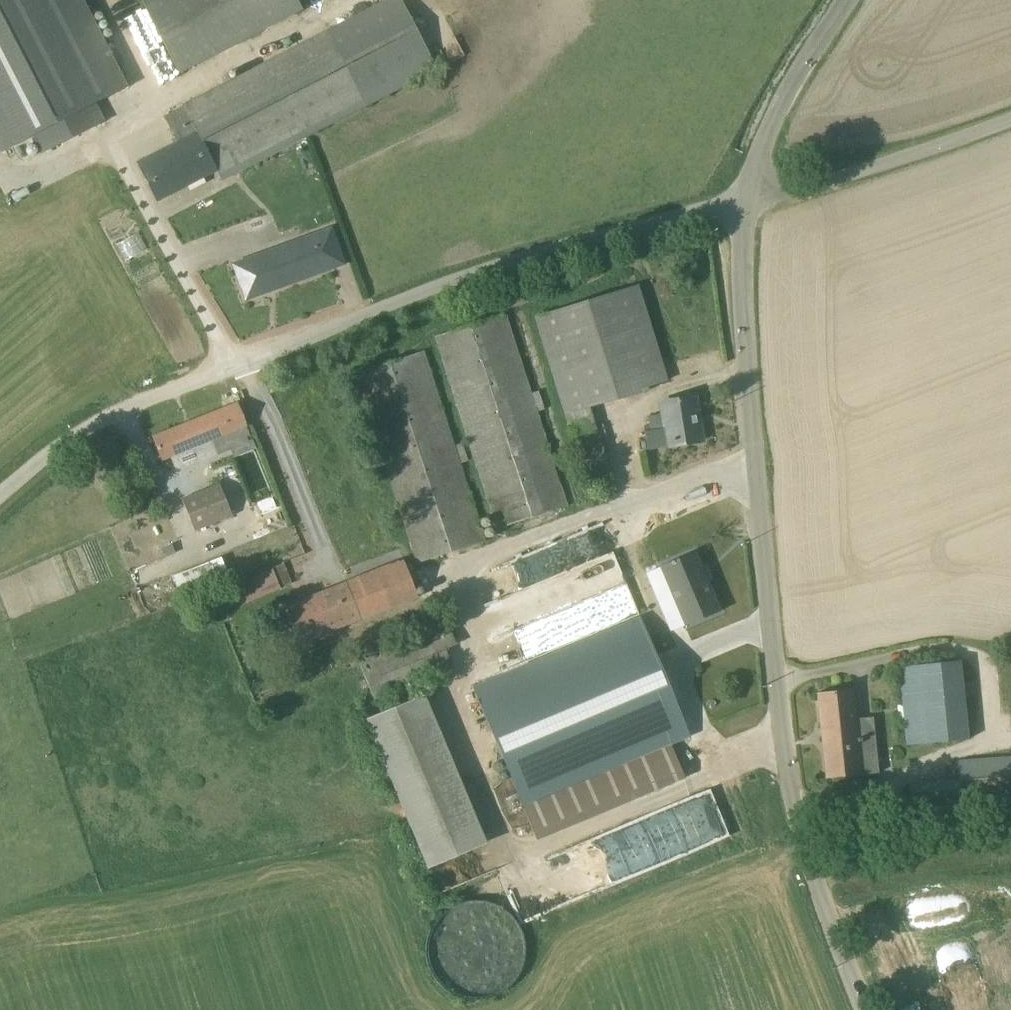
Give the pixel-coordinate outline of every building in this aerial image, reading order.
[(125,87),(80,0),(0,0),(0,153),(30,138),(39,155),(103,122),(93,104),(125,87)] [(438,70),(399,0),(388,0),(180,105),(180,107),(161,118),(174,142),(134,163),(156,204),(216,173),(221,182),(438,70)] [(301,10),(296,0),(140,0),(178,75),(290,17),(301,10)] [(244,301),(343,264),(329,228),(231,264),(244,301)] [(665,383),(638,286),(636,287),(535,315),(586,494),(612,486),(599,437),(597,438),(589,409),(648,392),(647,388),(665,383)] [(496,530),(566,507),(536,413),(543,410),(537,393),(530,394),(505,316),(433,338),(496,530)] [(415,565),(484,542),(459,465),(467,462),(461,444),(454,446),(423,352),(354,374),(415,565)] [(644,432),(646,450),(701,441),(694,399),(657,405),(658,415),(647,417),(648,431),(644,432)] [(211,442),(247,428),(237,403),(151,437),(161,462),(168,459),(172,469),(179,472),(217,456),(211,442)] [(231,517),(217,484),(180,499),(193,532),(231,517)] [(171,530),(166,518),(145,528),(150,539),(171,530)] [(270,538),(170,578),(179,601),(280,562),(270,538)] [(669,632),(717,612),(693,553),(645,575),(669,632)] [(297,646),(417,599),(401,560),(343,582),(343,584),(282,608),(297,646)] [(290,584),(282,565),(272,569),(281,589),(290,584)] [(271,570),(239,584),(246,602),(279,589),(271,570)] [(689,738),(636,617),(524,666),(471,688),(535,840),(536,841),(683,779),(670,746),(687,739),(689,738)] [(902,726),(904,747),(967,741),(958,661),(896,667),(900,706),(895,706),(897,726),(902,726)] [(815,694),(824,779),(877,774),(871,718),(855,719),(852,690),(815,694)] [(485,844),(423,695),(363,720),(426,869),(485,844)] [(956,761),(956,781),(907,785),(909,819),(960,816),(961,813),(986,811),(986,801),(1010,799),(1010,758),(956,761)]
